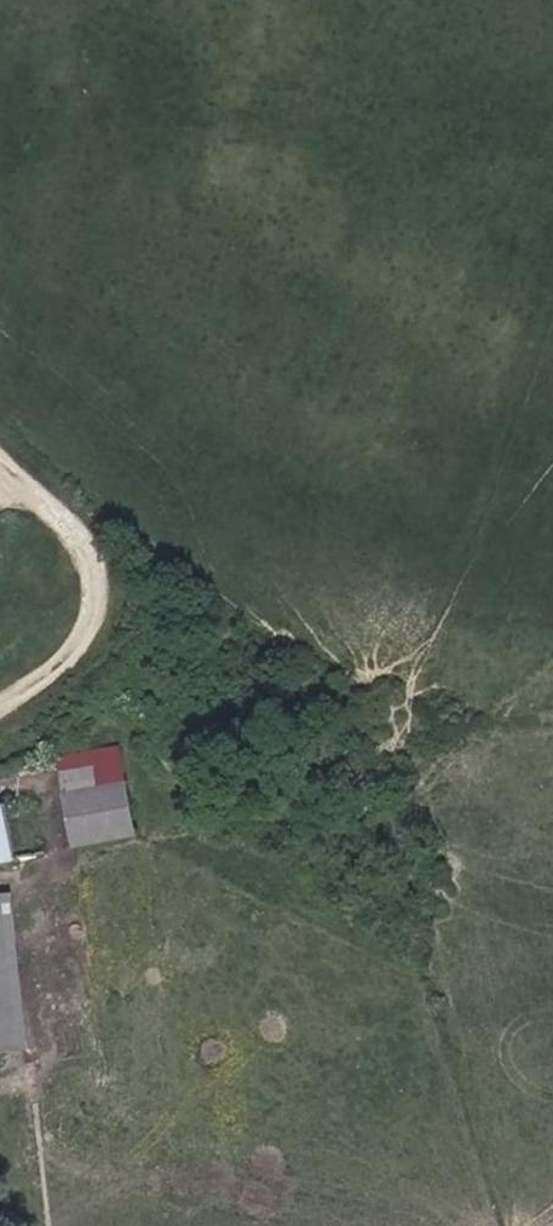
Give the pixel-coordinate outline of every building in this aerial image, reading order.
[(125,831),(109,732),(0,757),(0,855),(125,831)] [(19,1049),(0,944),(0,1052),(19,1049)]
